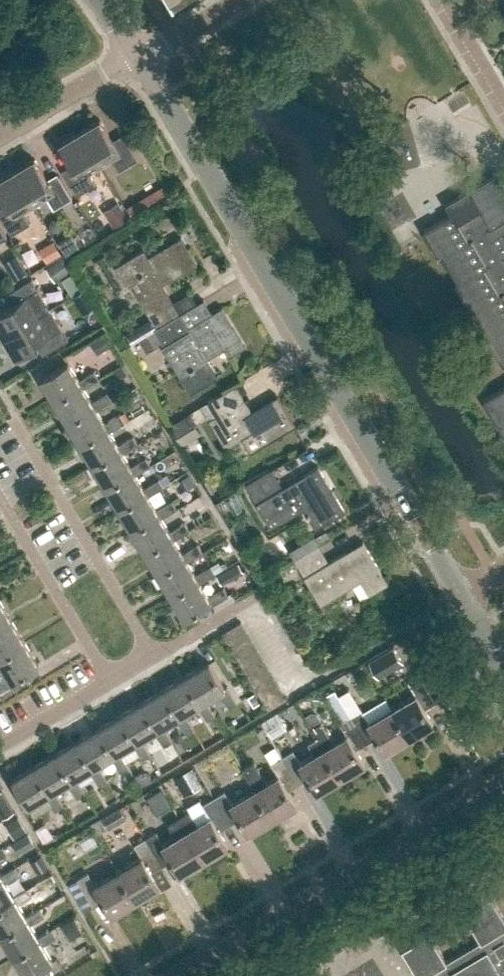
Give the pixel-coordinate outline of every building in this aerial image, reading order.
[(100,118),(79,130),(101,166),(112,159),(119,169),(137,158),(124,136),(114,142),(100,118)] [(101,166),(79,130),(59,142),(74,167),(63,173),(76,194),(95,183),(89,173),(101,166)] [(34,157),(14,169),(36,203),(46,197),(53,208),(72,197),(59,175),(49,181),(34,157)] [(14,169),(0,178),(0,192),(8,206),(0,211),(0,215),(11,234),(30,222),(23,211),(36,203),(14,169)] [(423,229),(440,257),(445,254),(460,280),(455,283),(472,310),(477,308),(492,333),(486,336),(503,364),(503,363),(503,233),(498,223),(503,219),(503,185),(497,172),(446,203),(451,213),(423,229)] [(167,182),(128,204),(133,213),(172,191),(167,182)] [(130,219),(119,202),(104,211),(114,228),(130,219)] [(66,255),(80,247),(72,233),(58,241),(66,255)] [(129,282),(156,326),(180,312),(162,283),(197,262),(181,236),(148,255),(143,247),(118,262),(122,269),(119,271),(126,283),(129,282)] [(47,262),(61,254),(54,241),(39,249),(47,262)] [(72,267),(63,255),(47,268),(56,280),(72,267)] [(4,336),(50,308),(32,278),(10,291),(16,301),(0,310),(0,330),(4,336)] [(188,325),(180,312),(156,326),(153,328),(163,344),(162,345),(190,392),(218,376),(208,359),(225,348),(229,355),(246,345),(222,305),(188,325)] [(50,308),(4,336),(16,356),(40,341),(46,352),(68,339),(50,308)] [(153,329),(138,337),(147,351),(161,343),(153,329)] [(97,354),(110,346),(103,335),(90,343),(97,354)] [(78,379),(68,362),(41,379),(54,401),(81,385),(82,387),(98,377),(94,370),(78,379)] [(113,372),(118,379),(126,373),(122,367),(113,372)] [(226,390),(208,401),(215,414),(208,418),(225,447),(261,426),(270,439),(293,425),(277,397),(254,411),(243,393),(249,390),(243,380),(226,390)] [(91,401),(82,387),(81,385),(54,401),(68,423),(95,407),(96,409),(111,399),(106,392),(91,401)] [(484,398),(503,432),(503,386),(484,398)] [(127,392),(132,399),(139,394),(135,387),(127,392)] [(104,423),(96,409),(95,407),(68,423),(80,444),(107,428),(109,431),(124,421),(119,413),(104,423)] [(202,434),(190,413),(171,424),(183,445),(202,434)] [(117,444),(109,431),(107,428),(80,444),(93,466),(120,450),(122,452),(137,443),(132,435),(117,444)] [(130,466),(122,452),(120,450),(93,466),(106,487),(133,472),(134,474),(150,465),(145,456),(130,466)] [(316,528),(344,511),(317,466),(281,488),(269,469),(245,484),(270,527),(304,507),(307,512),(305,513),(308,517),(309,516),(316,528)] [(133,472),(106,487),(119,509),(146,493),(148,496),(177,478),(172,470),(143,488),(134,474),(133,472)] [(156,509),(148,496),(146,493),(119,509),(132,530),(159,514),(160,517),(176,508),(171,500),(156,509)] [(188,529),(213,515),(209,508),(184,522),(188,529)] [(168,530),(160,517),(159,514),(132,530),(145,553),(172,537),(173,539),(189,530),(188,529),(184,522),(184,521),(168,530)] [(181,553),(173,539),(172,537),(145,553),(158,574),(185,558),(186,560),(202,551),(197,543),(181,553)] [(369,594),(387,583),(362,541),(328,561),(318,544),(294,559),(321,604),(360,580),(369,594)] [(195,574),(186,560),(185,558),(158,574),(171,595),(197,579),(199,582),(215,573),(210,565),(195,574)] [(221,583),(243,571),(237,562),(216,575),(221,583)] [(184,617),(210,601),(211,604),(227,594),(223,587),(207,596),(199,582),(197,579),(171,595),(184,617)] [(0,602),(0,627),(11,621),(0,602)] [(24,642),(11,621),(0,627),(0,657),(24,642)] [(241,622),(222,633),(228,643),(246,631),(241,622)] [(252,641),(246,631),(228,643),(234,652),(252,641)] [(240,662),(258,651),(252,641),(234,652),(240,662)] [(37,664),(24,642),(0,657),(0,664),(7,676),(0,680),(0,691),(13,683),(11,680),(37,664)] [(378,678),(404,663),(394,646),(368,661),(378,678)] [(264,660),(258,651),(240,662),(246,671),(264,660)] [(251,680),(270,669),(264,660),(246,671),(251,680)] [(202,702),(206,699),(220,691),(229,707),(237,702),(227,686),(224,688),(208,662),(186,675),(202,702)] [(275,679),(270,669),(251,680),(257,690),(275,679)] [(425,707),(435,701),(419,674),(407,681),(414,692),(392,705),(410,735),(434,721),(425,707)] [(185,712),(199,704),(208,719),(215,714),(206,699),(202,702),(186,675),(165,688),(181,714),(185,712)] [(281,688),(275,679),(257,690),(263,699),(281,688)] [(163,725),(177,716),(186,732),(194,727),(185,712),(181,714),(165,688),(143,700),(159,727),(163,725)] [(287,698),(281,688),(263,699),(269,709),(287,698)] [(339,721),(350,715),(334,689),(323,696),(338,722),(339,721)] [(249,696),(254,706),(260,702),(255,693),(249,696)] [(142,738),(155,729),(164,745),(172,740),(163,725),(159,727),(143,700),(122,713),(138,740),(142,738)] [(410,735),(392,705),(368,720),(361,708),(350,715),(367,743),(378,736),(386,749),(410,735)] [(274,735),(296,724),(287,707),(265,718),(274,735)] [(120,750),(134,742),(143,757),(151,752),(142,738),(138,740),(122,713),(101,726),(116,753),(120,750)] [(365,762),(357,749),(367,743),(350,715),(339,721),(346,733),(333,740),(321,721),(311,727),(323,747),(341,776),(365,762)] [(99,763),(112,755),(121,770),(129,765),(120,750),(116,753),(101,726),(79,739),(95,765),(99,763)] [(341,776),(323,747),(311,727),(316,736),(307,741),(314,752),(300,761),(293,749),(282,756),(298,783),(309,777),(317,790),(341,776)] [(76,776),(91,768),(100,783),(107,778),(99,763),(95,765),(79,739),(58,752),(73,778),(76,776)] [(55,789),(69,781),(78,796),(86,791),(76,776),(73,778),(58,752),(36,765),(52,791),(55,789)] [(296,803),(288,789),(298,783),(282,756),(271,762),(278,773),(266,780),(255,760),(243,768),(255,787),(272,817),(296,803)] [(64,804),(55,789),(52,791),(36,765),(14,778),(30,804),(47,794),(56,809),(64,804)] [(185,796),(202,786),(191,767),(174,777),(185,796)] [(272,817),(255,787),(231,801),(224,790),(213,796),(229,824),(240,818),(249,831),(272,817)] [(3,818),(15,811),(3,790),(0,792),(0,813),(3,818)] [(189,810),(179,817),(203,858),(228,843),(220,830),(229,824),(213,796),(202,803),(209,814),(196,822),(189,810)] [(109,829),(126,819),(119,807),(102,817),(109,829)] [(14,839),(28,831),(18,815),(5,823),(14,839)] [(155,832),(144,838),(160,866),(172,859),(180,872),(203,858),(179,817),(167,824),(174,836),(161,843),(155,832)] [(44,845),(63,834),(56,822),(37,833),(44,845)] [(81,838),(86,848),(98,841),(92,832),(81,838)] [(19,853),(34,844),(28,833),(12,842),(19,853)] [(158,885),(150,872),(160,866),(144,838),(133,844),(140,856),(117,870),(134,899),(158,885)] [(37,873),(49,866),(42,854),(30,861),(37,873)] [(13,896),(5,883),(19,874),(14,867),(0,876),(2,878),(0,879),(0,907),(14,899),(13,896)] [(134,899),(117,870),(94,883),(87,872),(78,878),(94,905),(104,899),(112,913),(134,899)] [(25,916),(17,903),(41,889),(36,882),(13,896),(14,899),(0,907),(0,932),(1,934),(26,919),(25,916)] [(402,948),(419,975),(422,975),(425,974),(426,975),(503,975),(503,914),(493,895),(464,912),(481,940),(448,960),(431,931),(402,948)] [(37,937),(29,924),(44,915),(39,907),(25,916),(26,919),(1,934),(13,955),(39,939),(37,937)] [(70,940),(83,932),(75,918),(61,925),(70,940)] [(51,928),(37,937),(39,939),(13,955),(26,975),(51,961),(42,945),(56,936),(51,928)]
